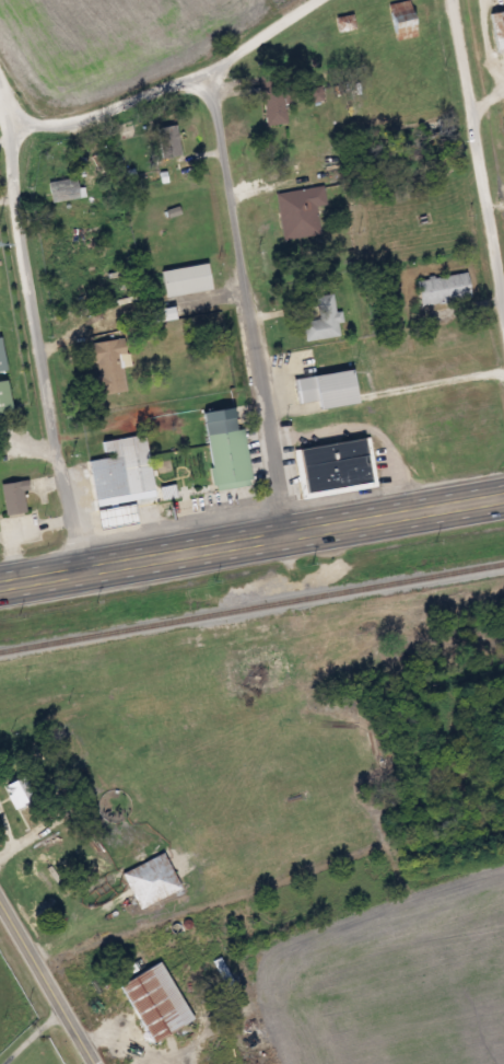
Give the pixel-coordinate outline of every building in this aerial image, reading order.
[(417,38),(392,39),(391,2),(415,1),(417,38)] [(489,13),(503,11),(503,52),(494,54),(489,13)] [(336,18),(353,15),(355,28),(338,32),(336,18)] [(282,73),(289,124),(268,126),(261,76),(282,73)] [(184,154),(153,158),(151,131),(181,127),(184,154)] [(52,204),(47,184),(80,176),(85,196),(52,204)] [(317,206),(320,234),(283,240),(277,192),(325,186),(327,205),(317,206)] [(214,289),(164,297),(161,270),(211,264),(214,289)] [(473,298),(421,305),(417,280),(469,273),(473,298)] [(149,310),(122,317),(114,288),(140,280),(149,310)] [(342,336),(306,340),(303,322),(320,320),(317,296),(335,293),(337,311),(339,311),(342,336)] [(9,371),(0,372),(0,339),(4,338),(9,371)] [(99,395),(92,343),(126,338),(128,355),(124,356),(128,392),(99,395)] [(362,403),(320,408),(319,401),(301,404),(297,378),(359,370),(362,403)] [(15,415),(0,415),(0,383),(14,382),(15,415)] [(246,429),(255,484),(215,490),(208,435),(246,429)] [(101,441),(148,435),(156,488),(176,485),(177,497),(139,502),(141,523),(101,529),(91,461),(103,459),(101,441)] [(296,449),(371,439),(377,486),(303,496),(296,449)] [(5,514),(2,484),(30,481),(31,489),(25,490),(27,512),(5,514)] [(232,672),(239,670),(245,689),(236,691),(232,672)] [(20,809),(8,786),(27,776),(38,799),(20,809)] [(166,853),(181,890),(140,909),(124,871),(166,853)] [(164,962),(196,1021),(152,1044),(121,985),(164,962)]
